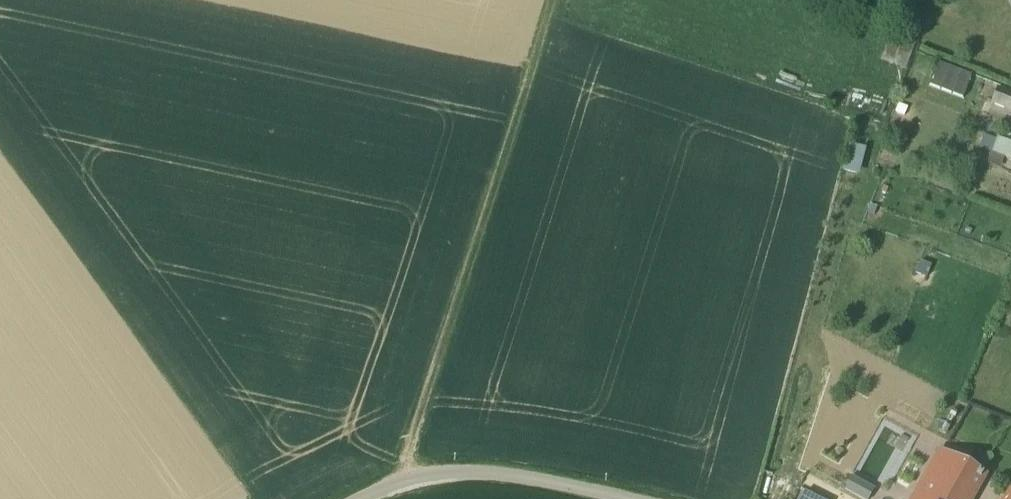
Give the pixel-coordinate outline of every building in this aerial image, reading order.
[(878,68),(903,77),(913,50),(889,41),(878,68)] [(996,94),(989,111),(1010,120),(1010,100),(996,94)] [(977,155),(984,158),(980,169),(996,174),(1000,165),(1010,169),(1010,144),(997,138),(994,146),(982,142),(977,155)] [(862,156),(846,152),(839,179),(856,183),(862,156)] [(929,272),(918,268),(913,280),(924,284),(929,272)] [(891,489),(909,443),(896,438),(878,484),(891,489)] [(981,480),(935,455),(912,498),(971,498),(981,480)] [(842,495),(849,498),(870,498),(872,496),(848,483),(842,495)]
